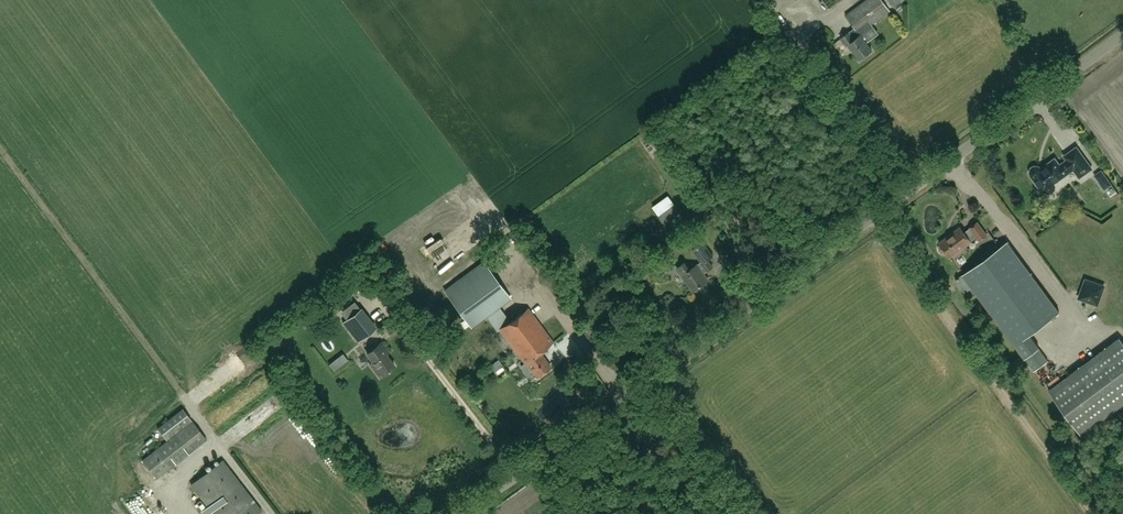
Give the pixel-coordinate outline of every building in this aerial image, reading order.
[(890,11),(882,0),(866,0),(846,15),(855,27),(841,38),(846,45),(848,44),(860,59),(872,50),(861,35),(873,26),(872,25),(890,11)] [(1030,169),(1030,172),(1031,175),(1043,191),(1044,190),(1047,193),(1050,193),(1054,192),(1056,189),(1056,186),(1055,183),(1074,169),(1080,177),(1092,168),(1076,146),(1064,155),(1066,159),(1059,164),(1055,158),(1041,168),(1038,166),(1035,166),(1032,167),(1030,169)] [(1099,182),(1107,177),(1101,170),(1094,175),(1099,182)] [(670,194),(655,204),(660,212),(675,202),(670,194)] [(680,212),(674,204),(659,215),(665,223),(680,212)] [(477,217),(479,222),(495,218),(494,212),(477,217)] [(971,241),(977,236),(980,240),(988,235),(978,222),(971,227),(972,229),(966,233),(961,227),(940,243),(941,244),(940,247),(940,250),(942,252),(945,254),(948,253),(951,257),(971,241)] [(963,274),(1026,358),(1035,371),(1049,361),(1039,348),(1040,348),(1030,334),(1060,312),(1008,241),(963,274)] [(704,274),(714,267),(708,260),(714,256),(703,243),(693,250),(701,261),(689,270),(684,263),(677,268),(694,291),(708,280),(704,274)] [(666,259),(657,265),(662,272),(670,266),(666,259)] [(471,327),(511,299),(483,261),(444,289),(471,327)] [(1080,298),(1083,299),(1098,305),(1105,286),(1086,279),(1081,295),(1080,298)] [(339,289),(344,297),(354,290),(349,282),(339,289)] [(358,342),(377,328),(361,307),(342,322),(358,342)] [(499,328),(512,346),(541,325),(528,307),(499,328)] [(554,342),(541,325),(512,346),(525,363),(521,366),(528,375),(533,371),(537,377),(551,367),(540,352),(554,342)] [(1122,404),(1122,341),(1120,338),(1049,390),(1082,434),(1122,404)] [(380,377),(395,365),(386,355),(389,353),(381,342),(367,353),(373,361),(370,364),(380,377)] [(502,378),(509,375),(507,367),(499,370),(502,378)] [(487,376),(491,384),(502,379),(497,371),(487,376)] [(1055,372),(1044,379),(1046,383),(1058,376),(1055,372)] [(156,479),(207,439),(193,421),(142,460),(156,479)] [(262,510),(222,460),(191,484),(214,513),(257,513),(262,510)]
